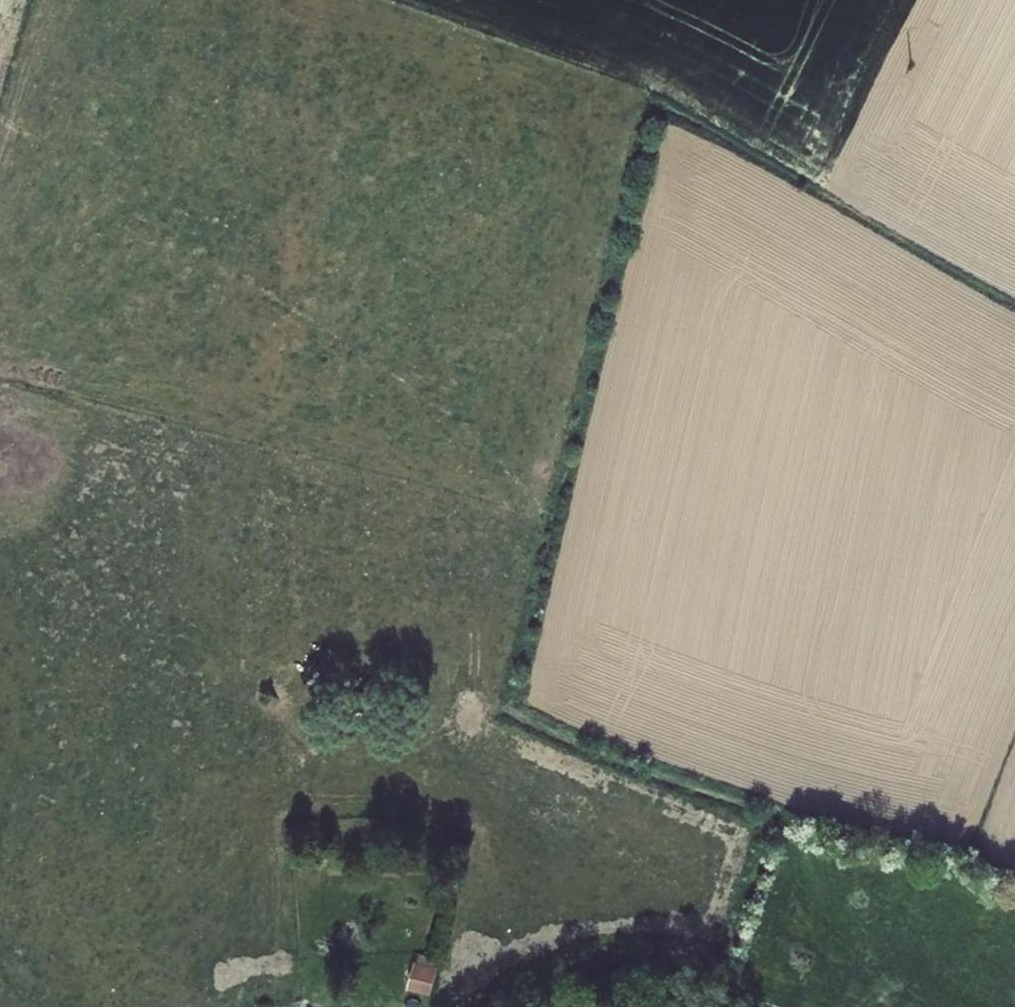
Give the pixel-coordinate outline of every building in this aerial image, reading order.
[(435,989),(438,959),(413,957),(410,987),(435,989)]
